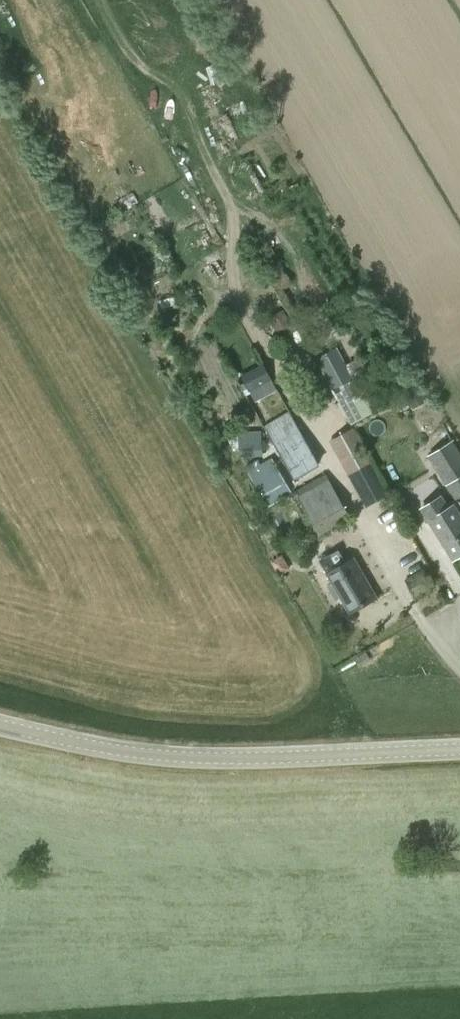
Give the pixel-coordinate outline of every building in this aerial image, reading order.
[(175,297),(159,302),(162,310),(177,305),(175,297)] [(279,333),(291,326),(282,312),(270,319),(279,333)] [(349,378),(336,353),(317,364),(333,391),(351,422),(367,414),(364,404),(361,405),(357,398),(362,395),(361,393),(375,385),(368,370),(349,378)] [(262,368),(243,376),(249,389),(268,381),(262,368)] [(427,400),(421,390),(407,398),(413,408),(427,400)] [(295,479),(320,466),(289,410),(265,422),(295,479)] [(390,493),(355,427),(328,440),(348,476),(349,476),(366,507),(390,493)] [(239,458),(262,457),(261,435),(238,436),(239,458)] [(429,456),(457,500),(459,498),(459,453),(453,442),(429,456)] [(265,464),(261,458),(253,458),(244,462),(249,472),(263,503),(289,491),(275,459),(265,464)] [(319,536),(350,519),(326,473),(313,480),(294,492),(319,536)] [(459,554),(459,513),(454,504),(429,519),(453,559),(459,554)] [(347,562),(338,550),(320,560),(350,611),(376,597),(353,559),(347,562)] [(292,568),(284,554),(274,560),(281,574),(292,568)] [(351,615),(360,630),(386,613),(377,598),(351,615)]
